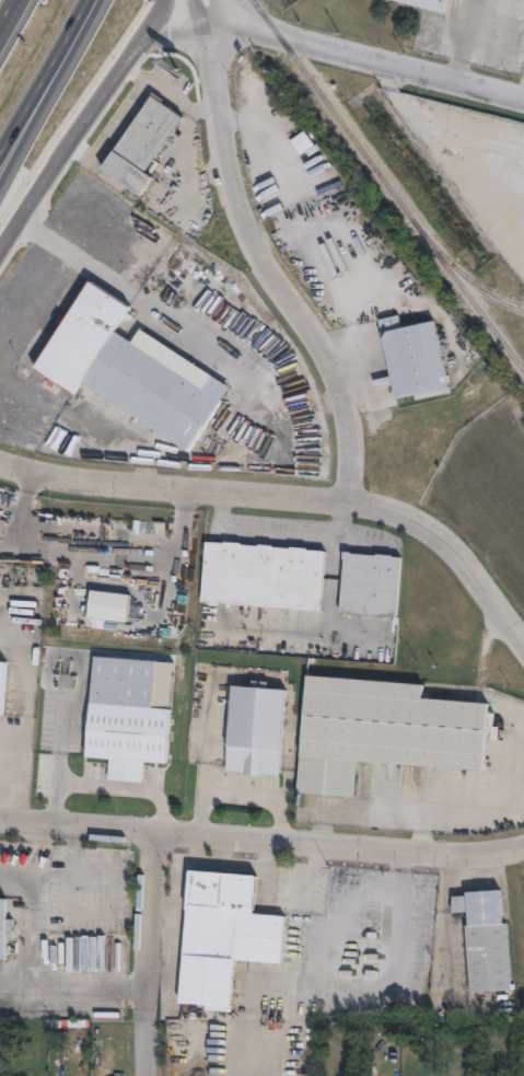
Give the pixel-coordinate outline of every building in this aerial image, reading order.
[(421,5),(400,0),(452,0),(449,12),(421,5)] [(154,176),(142,195),(103,167),(154,94),(185,116),(147,171),(154,176)] [(317,144),(304,154),(294,140),(307,130),(317,144)] [(131,304),(115,329),(131,339),(140,326),(230,384),(188,450),(82,380),(74,392),(70,390),(56,381),(54,384),(53,386),(45,382),(46,379),(48,375),(35,367),(58,332),(53,327),(47,323),(51,317),(57,321),(62,325),(91,281),(92,279),(131,304)] [(398,314),(401,328),(438,321),(442,343),(449,342),(452,357),(445,358),(452,386),(398,398),(398,396),(384,332),(382,333),(379,319),(394,315),(398,314)] [(245,542),(245,543),(264,545),(264,543),(277,544),(277,546),(294,547),(295,546),(312,547),(312,548),(329,549),(325,610),(207,601),(206,601),(210,542),(210,541),(229,542),(229,541),(245,542)] [(356,553),(382,555),(382,553),(396,554),(396,555),(401,555),(405,556),(400,617),(399,616),(343,612),(348,558),(347,558),(348,551),(356,551),(356,553)] [(156,706),(173,707),(168,762),(143,761),(142,782),(108,779),(109,757),(90,755),(97,656),(160,660),(156,706)] [(5,715),(0,714),(0,659),(9,660),(5,715)] [(491,702),(486,770),(359,760),(356,796),(302,791),(299,791),(302,754),(304,754),(305,737),(311,674),(427,683),(426,696),(467,699),(491,702)] [(292,689),(286,777),(228,772),(234,684),(292,689)] [(256,875),(253,909),(251,909),(251,912),(282,915),(278,961),(232,958),(228,1005),(224,1005),(224,1010),(198,1008),(199,1003),(177,1000),(189,868),(256,875)] [(501,886),(504,919),(505,919),(511,986),(505,986),(469,990),(465,922),(469,922),(468,907),(451,909),(452,893),(467,891),(467,889),(501,886)] [(9,959),(0,959),(0,898),(9,898),(9,959)]
